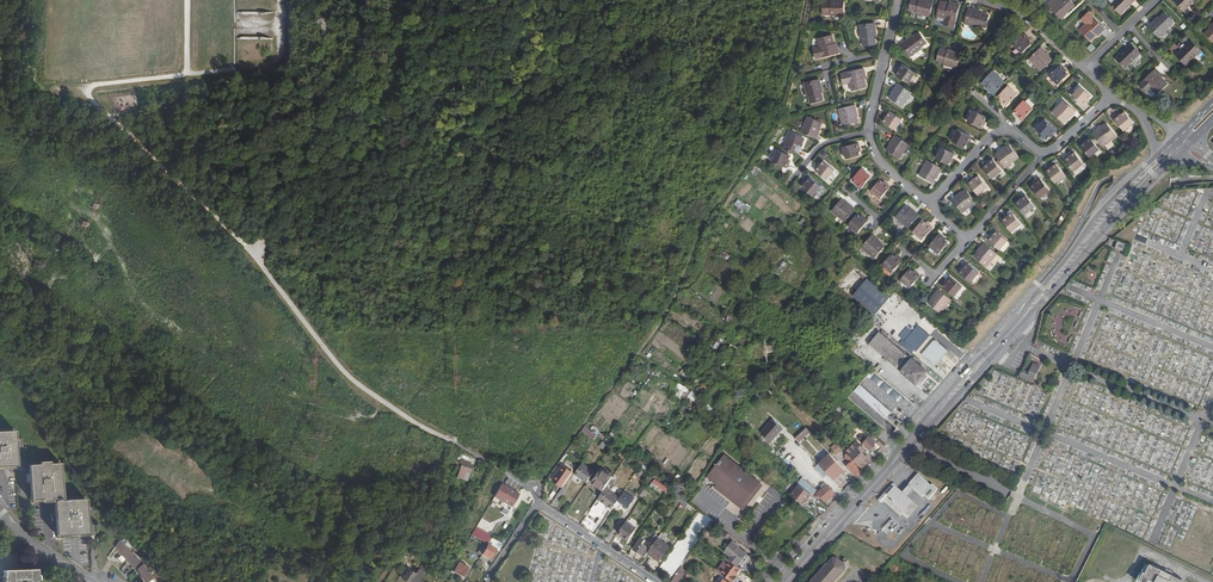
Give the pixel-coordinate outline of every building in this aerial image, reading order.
[(369,3),(375,14),(389,7),(385,0),(375,0),(369,3)] [(843,0),(834,0),(829,0),(829,3),(821,3),(821,15),(829,15),(829,16),(843,16),(843,0)] [(932,1),(930,0),(911,0),(908,9),(916,11),(916,13),(928,16),(932,1)] [(1069,0),(1056,0),(1055,1),(1054,0),(1050,0),(1047,4),(1061,19),(1067,13),(1066,12),(1074,4),(1069,0)] [(1111,5),(1121,14),(1134,0),(1116,0),(1111,5)] [(1175,1),(1184,10),(1194,0),(1175,0),(1175,1)] [(949,4),(940,3),(937,16),(945,18),(944,24),(954,27),(959,5),(949,2),(949,4)] [(981,12),(968,9),(964,24),(978,27),(978,25),(986,27),(988,15),(981,14),(981,12)] [(1105,30),(1088,13),(1082,21),(1086,25),(1080,31),(1090,42),(1097,36),(1098,37),(1105,30)] [(1173,21),(1165,13),(1159,18),(1158,17),(1148,27),(1159,38),(1169,29),(1168,27),(1173,21)] [(874,35),(874,22),(858,22),(858,36),(860,36),(860,44),(872,43),(872,35),(874,35)] [(1209,26),(1210,27),(1205,33),(1212,42),(1212,22),(1209,26)] [(363,29),(355,42),(364,48),(372,30),(363,29)] [(926,42),(919,32),(912,37),(911,36),(900,43),(909,56),(920,48),(919,47),(926,42)] [(1027,35),(1024,32),(1012,43),(1021,52),(1031,41),(1026,36),(1027,35)] [(834,43),(831,35),(817,38),(820,46),(813,48),(815,58),(838,52),(836,42),(834,43)] [(1201,50),(1192,40),(1176,55),(1186,65),(1201,50)] [(388,53),(374,44),(368,54),(382,63),(388,53)] [(1140,54),(1131,44),(1115,59),(1125,69),(1140,54)] [(1048,54),(1040,46),(1028,57),(1040,70),(1051,59),(1047,54),(1048,54)] [(941,50),(937,61),(944,63),(944,65),(957,68),(961,53),(948,50),(948,52),(941,50)] [(914,72),(902,64),(898,70),(897,69),(894,73),(908,82),(914,72)] [(1064,68),(1060,64),(1049,75),(1057,84),(1068,74),(1063,68),(1064,68)] [(864,78),(862,69),(839,75),(842,84),(848,82),(850,91),(864,88),(862,79),(864,78)] [(1163,76),(1156,70),(1140,86),(1146,93),(1151,89),(1158,95),(1168,84),(1161,78),(1163,76)] [(373,80),(359,71),(353,81),(367,89),(373,80)] [(1000,80),(991,71),(981,82),(987,87),(986,89),(989,92),(1000,80)] [(822,93),(819,79),(804,83),(807,97),(808,97),(810,104),(821,101),(819,93),(822,93)] [(911,91),(897,82),(891,91),(891,92),(888,97),(901,106),(911,91)] [(1016,94),(1007,86),(997,97),(1003,102),(1002,103),(1006,106),(1016,94)] [(1091,95),(1081,86),(1073,95),(1084,106),(1087,102),(1086,101),(1091,95)] [(356,105),(342,97),(335,107),(350,115),(356,105)] [(1076,111),(1063,99),(1052,112),(1064,122),(1068,118),(1069,118),(1076,111)] [(1032,109),(1023,101),(1014,111),(1019,117),(1019,118),(1022,121),(1032,109)] [(857,115),(854,105),(838,109),(842,125),(857,122),(856,115),(857,115)] [(901,119),(888,110),(885,114),(886,114),(882,121),(894,129),(901,119)] [(985,117),(972,110),(967,121),(981,128),(983,124),(982,124),(985,117)] [(1133,123),(1124,112),(1118,116),(1117,115),(1113,118),(1124,130),(1133,123)] [(257,129),(257,117),(244,116),(243,128),(257,129)] [(808,116),(801,132),(816,138),(820,129),(820,128),(822,122),(808,116)] [(1056,130),(1045,119),(1036,129),(1047,138),(1052,133),(1053,134),(1056,130)] [(1092,132),(1102,145),(1115,135),(1105,123),(1100,127),(1099,126),(1092,132)] [(279,149),(279,124),(270,124),(270,149),(279,149)] [(970,137),(956,130),(951,140),(963,146),(967,140),(968,141),(970,137)] [(790,132),(783,148),(798,154),(803,144),(802,144),(804,138),(790,132)] [(909,144),(895,134),(889,143),(890,144),(886,150),(900,158),(909,144)] [(1099,149),(1090,137),(1084,142),(1083,141),(1080,144),(1089,156),(1099,149)] [(859,147),(858,143),(843,147),(846,158),(860,155),(858,148),(859,147)] [(994,154),(1005,167),(1018,157),(1008,145),(1003,149),(1002,148),(994,154)] [(954,155),(940,147),(934,158),(947,165),(951,158),(952,159),(954,155)] [(790,156),(778,150),(772,161),(787,168),(789,164),(787,163),(790,156)] [(1083,163),(1074,152),(1069,157),(1067,156),(1064,159),(1074,171),(1083,163)] [(936,176),(941,167),(926,159),(918,174),(932,182),(935,176),(936,176)] [(835,170),(823,160),(819,166),(818,166),(815,169),(827,179),(835,170)] [(1001,171),(992,160),(986,164),(985,163),(982,166),(992,178),(1001,171)] [(1065,175),(1056,163),(1050,168),(1049,167),(1046,170),(1056,182),(1065,175)] [(871,176),(861,168),(852,179),(858,184),(857,185),(861,188),(871,176)] [(820,186),(808,176),(805,179),(806,181),(801,186),(812,196),(820,186)] [(986,187),(978,176),(972,180),(971,179),(967,182),(977,194),(986,187)] [(1049,190),(1039,178),(1035,181),(1036,182),(1030,187),(1039,198),(1049,190)] [(880,198),(890,186),(887,183),(885,184),(880,179),(871,190),(880,198)] [(963,212),(976,202),(966,189),(960,193),(952,199),(963,212)] [(1034,207),(1024,195),(1021,198),(1022,199),(1016,204),(1025,215),(1034,207)] [(739,199),(735,204),(741,208),(744,203),(739,199)] [(831,211),(844,222),(855,209),(847,202),(847,203),(841,199),(831,211)] [(895,217),(908,227),(919,214),(910,208),(905,204),(895,217)] [(1020,223),(1012,213),(1005,217),(1004,216),(1001,219),(1011,231),(1020,223)] [(864,219),(857,214),(848,225),(858,233),(868,220),(865,218),(864,219)] [(804,217),(800,223),(807,227),(810,222),(804,217)] [(927,225),(921,220),(913,231),(922,239),(932,227),(928,224),(927,225)] [(1007,240),(996,231),(991,237),(990,236),(987,240),(999,250),(1007,240)] [(872,234),(862,247),(875,258),(885,245),(880,241),(880,240),(872,234)] [(941,237),(938,234),(928,246),(937,253),(946,243),(941,238),(941,237)] [(1126,251),(1129,245),(1119,242),(1117,248),(1126,251)] [(986,267),(997,254),(984,243),(977,251),(977,252),(973,256),(986,267)] [(901,260),(897,257),(896,258),(891,254),(882,265),(891,272),(901,260)] [(979,273),(967,263),(964,267),(966,268),(961,274),(972,282),(979,273)] [(913,274),(908,269),(900,279),(909,287),(918,275),(914,272),(913,274)] [(847,292),(870,311),(884,294),(861,275),(847,292)] [(773,276),(768,285),(772,287),(776,283),(777,284),(779,280),(773,276)] [(961,287),(949,277),(946,280),(947,281),(942,287),(953,296),(961,287)] [(939,313),(950,299),(938,289),(931,298),(927,303),(939,313)] [(751,310),(748,317),(753,320),(756,314),(751,310)] [(862,321),(858,318),(852,325),(856,328),(862,321)] [(925,342),(931,335),(919,325),(913,332),(925,342)] [(794,331),(789,339),(794,343),(800,335),(794,331)] [(919,348),(925,342),(913,332),(907,339),(919,348)] [(912,360),(880,333),(870,344),(902,372),(917,385),(928,371),(913,359),(912,360)] [(916,351),(919,348),(907,339),(905,342),(916,351)] [(930,346),(924,353),(922,356),(936,367),(938,364),(944,357),(949,351),(935,339),(930,346)] [(1034,359),(1033,362),(1038,364),(1036,370),(1038,371),(1041,362),(1034,359)] [(1029,373),(1022,371),(1021,373),(1020,377),(1034,382),(1038,371),(1036,370),(1038,364),(1033,362),(1029,373)] [(683,369),(680,373),(690,379),(693,375),(683,369)] [(696,402),(699,397),(681,384),(674,393),(681,398),(684,393),(696,402)] [(888,420),(894,413),(883,404),(878,399),(867,389),(862,396),(872,405),(877,410),(888,420)] [(770,442),(783,429),(773,419),(760,432),(770,442)] [(598,435),(586,426),(583,430),(595,439),(598,435)] [(807,428),(796,437),(800,442),(811,432),(807,428)] [(0,432),(0,467),(2,467),(14,467),(15,467),(13,431),(0,432)] [(870,437),(864,444),(871,450),(871,451),(876,446),(875,445),(877,442),(870,437)] [(882,449),(886,446),(879,440),(877,444),(882,449)] [(844,448),(838,441),(832,448),(838,454),(844,448)] [(861,446),(855,441),(847,451),(848,453),(861,466),(863,469),(872,459),(868,455),(867,456),(861,450),(863,448),(861,446)] [(864,447),(870,452),(871,450),(864,444),(862,446),(864,447)] [(754,490),(761,482),(725,453),(720,460),(718,458),(715,462),(714,465),(715,466),(707,475),(703,479),(711,486),(715,482),(717,483),(743,504),(749,496),(749,495),(753,489),(754,490)] [(845,464),(857,477),(857,475),(858,476),(861,474),(860,473),(861,471),(859,468),(861,466),(848,453),(846,455),(848,458),(844,462),(846,464),(845,464)] [(829,475),(835,481),(846,469),(831,454),(820,465),(829,475)] [(462,461),(457,478),(469,481),(473,464),(462,461)] [(57,501),(61,500),(58,463),(31,465),(33,501),(45,500),(53,500),(57,499),(57,501)] [(566,482),(575,469),(566,463),(555,479),(564,485),(566,482)] [(588,482),(596,471),(584,463),(577,474),(588,482)] [(820,465),(819,463),(814,467),(824,479),(829,475),(820,465)] [(607,487),(616,473),(606,466),(596,481),(606,488),(607,487)] [(645,470),(641,467),(636,475),(640,477),(645,470)] [(908,487),(912,491),(920,497),(921,496),(928,500),(936,490),(930,485),(928,487),(915,476),(907,487),(908,487)] [(670,488),(656,478),(654,482),(668,492),(668,491),(670,488)] [(802,478),(798,482),(801,485),(814,495),(819,499),(822,497),(826,501),(835,494),(827,485),(818,492),(802,478)] [(564,485),(555,499),(558,502),(564,494),(569,484),(566,482),(564,485)] [(764,484),(761,482),(754,490),(753,489),(749,495),(749,496),(743,504),(717,483),(714,486),(743,509),(764,484)] [(509,489),(501,484),(493,497),(511,507),(518,495),(512,491),(509,489)] [(644,495),(649,488),(645,485),(640,492),(644,495)] [(814,495),(801,485),(793,495),(805,506),(814,495)] [(654,493),(656,490),(651,486),(645,495),(657,504),(661,499),(660,498),(661,497),(658,494),(657,495),(654,493)] [(621,497),(607,487),(606,488),(599,499),(613,509),(615,506),(621,497)] [(637,494),(628,487),(626,491),(635,497),(637,494)] [(906,499),(912,491),(908,487),(901,496),(894,490),(886,499),(894,505),(904,514),(912,504),(906,499)] [(626,491),(621,497),(615,506),(620,509),(624,503),(630,506),(636,498),(635,497),(626,491)] [(84,499),(63,500),(61,500),(57,501),(57,502),(59,536),(62,536),(74,535),(86,535),(84,499)] [(897,525),(892,519),(882,529),(888,534),(897,525)] [(627,521),(619,532),(623,534),(630,539),(637,528),(627,521)] [(477,526),(471,535),(488,544),(493,536),(477,526)] [(647,556),(649,553),(651,549),(643,543),(646,540),(642,538),(635,548),(647,556)] [(670,546),(659,538),(649,553),(660,561),(670,546)] [(689,544),(680,538),(673,548),(683,554),(689,544)] [(144,565),(121,541),(116,547),(121,552),(120,553),(129,563),(137,571),(138,570),(144,565)] [(731,559),(737,564),(739,561),(740,562),(747,553),(739,548),(740,546),(733,541),(726,551),(733,557),(731,559)] [(496,550),(486,545),(481,554),(489,559),(496,550)] [(417,553),(408,550),(405,554),(413,559),(417,553)] [(3,578),(3,581),(5,581),(36,581),(36,580),(37,580),(37,569),(22,569),(22,553),(0,553),(0,578),(3,578)] [(682,567),(685,570),(695,555),(692,553),(682,567)] [(749,555),(747,553),(740,562),(743,564),(749,555)] [(739,573),(743,568),(737,564),(731,559),(721,573),(732,580),(738,572),(739,573)] [(833,559),(812,581),(815,581),(833,562),(835,561),(843,568),(843,570),(832,581),(834,581),(845,570),(845,567),(836,559),(833,559)] [(222,581),(232,566),(222,561),(212,576),(222,581)] [(815,581),(832,581),(843,570),(843,568),(835,561),(833,562),(815,581)] [(426,567),(421,563),(415,571),(410,567),(403,577),(409,581),(412,578),(417,581),(426,567)] [(470,569),(460,563),(454,573),(464,578),(470,569)] [(138,570),(145,579),(147,581),(157,581),(153,578),(154,577),(144,565),(138,570)] [(1143,569),(1136,581),(1137,581),(1182,581),(1181,581),(1182,580),(1170,574),(1171,573),(1164,569),(1163,571),(1152,565),(1151,567),(1149,565),(1146,570),(1143,569)] [(678,581),(679,581),(687,571),(685,570),(682,567),(672,581),(677,581),(678,581)]
